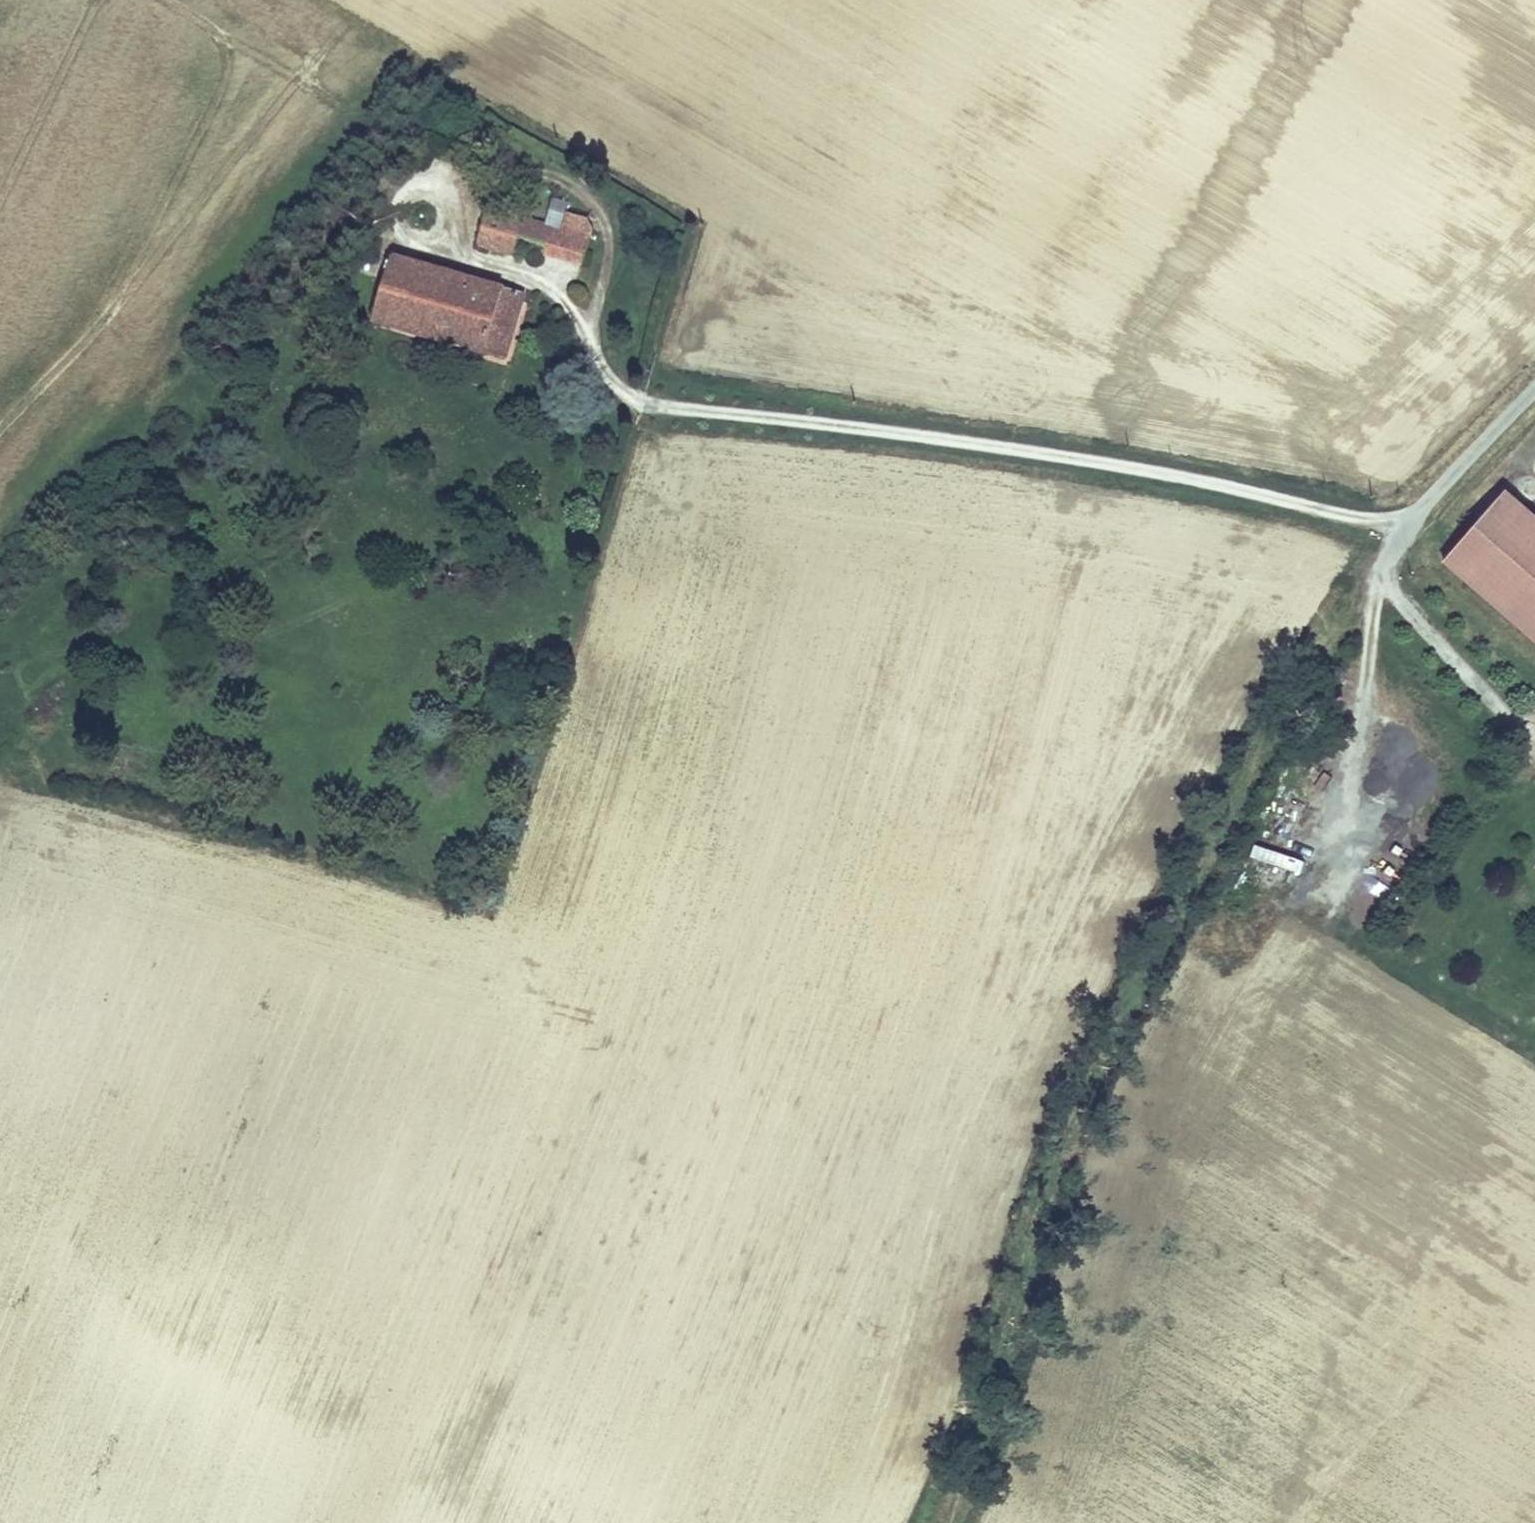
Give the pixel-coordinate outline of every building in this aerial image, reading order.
[(561,251),(569,224),(562,206),(541,201),(534,224),(492,213),(481,249),(515,258),(521,239),(530,242),(561,251)] [(558,261),(561,251),(530,242),(526,252),(558,261)] [(406,336),(424,273),(391,265),(375,327),(406,336)] [(506,363),(523,299),(424,273),(406,336),(506,363)] [(1495,492),(1437,563),(1534,644),(1534,525),(1495,492)] [(1254,842),(1250,855),(1300,871),(1304,858),(1254,842)]
